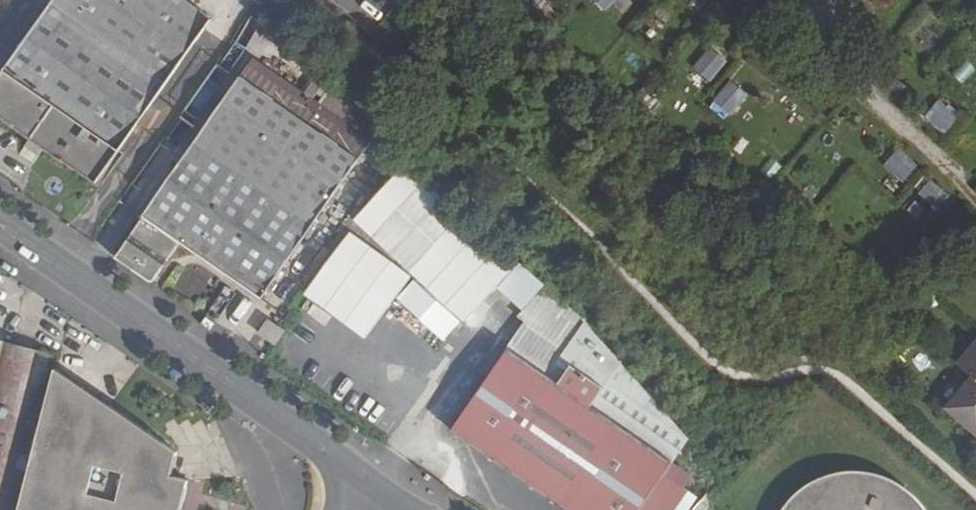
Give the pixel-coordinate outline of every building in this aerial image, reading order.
[(95,183),(213,19),(185,0),(53,0),(0,75),(0,117),(13,126),(13,127),(62,161),(63,161),(95,183)] [(606,10),(615,0),(596,0),(606,10)] [(709,80),(724,61),(710,50),(696,68),(709,80)] [(365,107),(283,51),(272,71),(373,141),(384,124),(365,107)] [(153,284),(181,243),(262,299),(284,268),(297,276),(386,150),(253,58),(143,217),(144,217),(115,257),(153,284)] [(731,84),(716,101),(729,113),(744,95),(731,84)] [(955,119),(938,103),(926,116),(943,132),(955,119)] [(404,143),(392,132),(385,141),(397,153),(404,143)] [(914,167),(897,152),(885,165),(903,181),(914,167)] [(400,167),(345,225),(414,280),(453,311),(462,320),(509,253),(400,167)] [(948,196),(930,181),(919,195),(936,210),(948,196)] [(304,297),(365,342),(414,280),(345,225),(304,297)] [(462,320),(474,330),(501,300),(528,271),(509,253),(462,320)] [(546,288),(528,271),(501,300),(539,335),(568,301),(549,284),(546,288)] [(276,326),(268,320),(259,334),(267,339),(276,326)] [(275,345),(285,331),(276,326),(267,339),(275,345)] [(0,341),(0,509),(12,509),(22,471),(29,473),(19,509),(182,509),(189,482),(171,477),(177,453),(56,369),(33,456),(26,455),(51,355),(0,341)] [(958,364),(973,377),(975,380),(975,342),(958,364)] [(452,431),(566,509),(639,509),(672,462),(592,406),(604,389),(571,366),(559,384),(509,349),(452,431)] [(973,377),(945,409),(975,435),(975,380),(973,377)] [(918,487),(853,467),(782,485),(774,509),(924,509),(918,487)]
